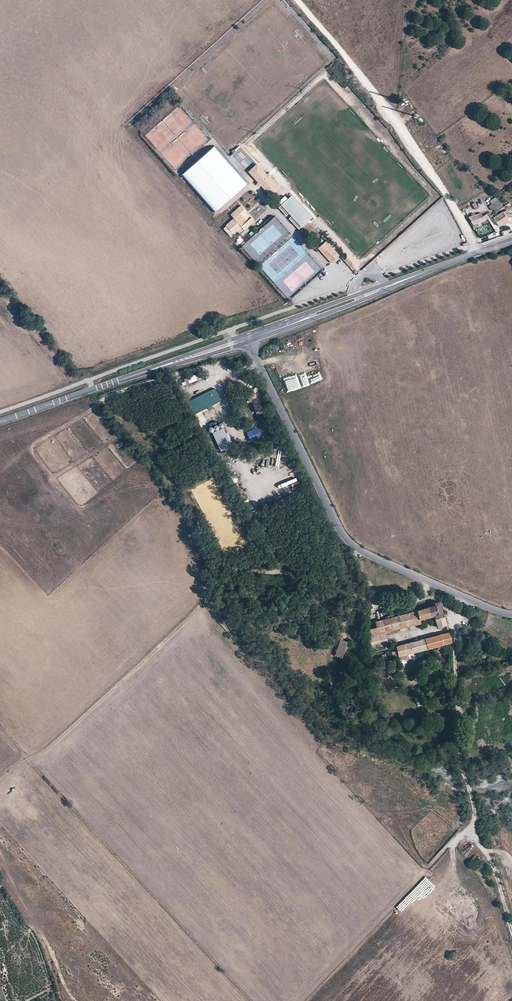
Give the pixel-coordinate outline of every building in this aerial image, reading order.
[(214,212),(248,182),(215,146),(181,176),(214,212)] [(238,146),(231,153),(246,168),(253,161),(238,146)] [(258,163),(249,171),(259,182),(257,183),(260,186),(261,185),(271,196),(280,188),(270,177),(271,175),(268,172),(267,173),(258,163)] [(307,220),(311,216),(291,194),(287,198),(307,220)] [(489,207),(492,211),(493,210),(496,213),(503,207),(498,200),(493,204),(489,207)] [(246,229),(255,220),(251,216),(247,220),(241,213),(245,209),(241,204),(231,213),(235,217),(226,224),(234,233),(242,225),(246,229)] [(262,213),(266,207),(261,204),(258,210),(262,213)] [(245,209),(241,213),(247,220),(251,216),(245,209)] [(508,210),(503,213),(507,219),(511,217),(508,210)] [(489,212),(483,217),(481,213),(468,217),(473,225),(485,222),(492,216),(489,212)] [(503,212),(493,218),(500,228),(509,222),(507,219),(503,213),(503,212)] [(327,240),(319,248),(332,262),(340,255),(327,240)] [(183,386),(203,378),(201,373),(181,382),(183,386)] [(194,415),(221,402),(218,395),(215,389),(188,403),(194,415)] [(263,410),(259,402),(254,404),(258,412),(263,410)] [(263,426),(252,430),(256,440),(267,435),(263,426)] [(224,429),(212,434),(221,452),(234,446),(228,433),(226,434),(224,429)] [(256,440),(252,430),(247,433),(251,442),(256,440)] [(447,626),(440,603),(435,604),(435,606),(429,608),(431,618),(434,617),(438,629),(447,626)] [(420,621),(431,618),(429,608),(370,623),(370,635),(386,632),(421,625),(420,621)] [(386,632),(370,635),(368,636),(370,649),(389,645),(386,632)] [(450,637),(449,634),(405,645),(397,648),(397,652),(391,653),(393,659),(399,658),(452,644),(450,637)] [(341,640),(335,657),(343,659),(348,642),(341,640)]
